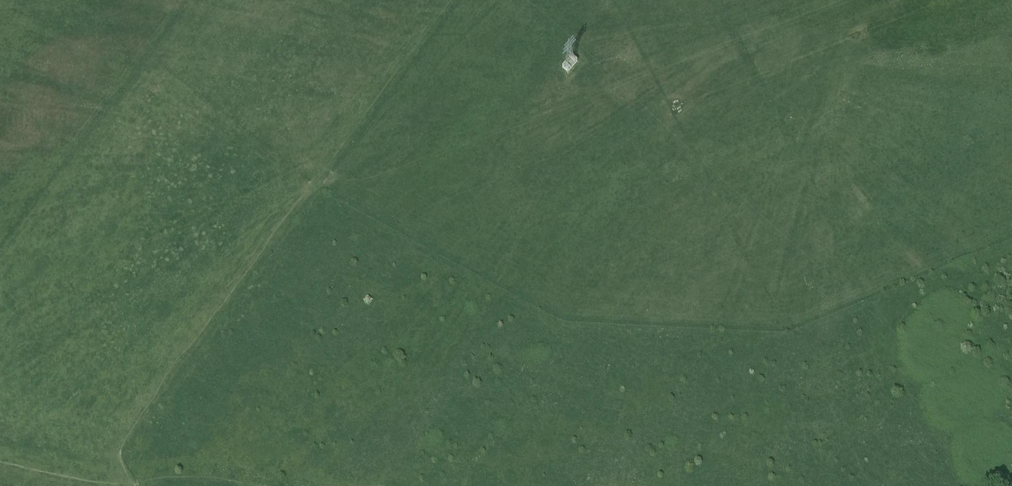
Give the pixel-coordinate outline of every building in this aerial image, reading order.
[(562,62),(568,69),(576,61),(570,55),(562,62)] [(998,465),(1000,475),(1011,471),(1011,461),(998,465)]
